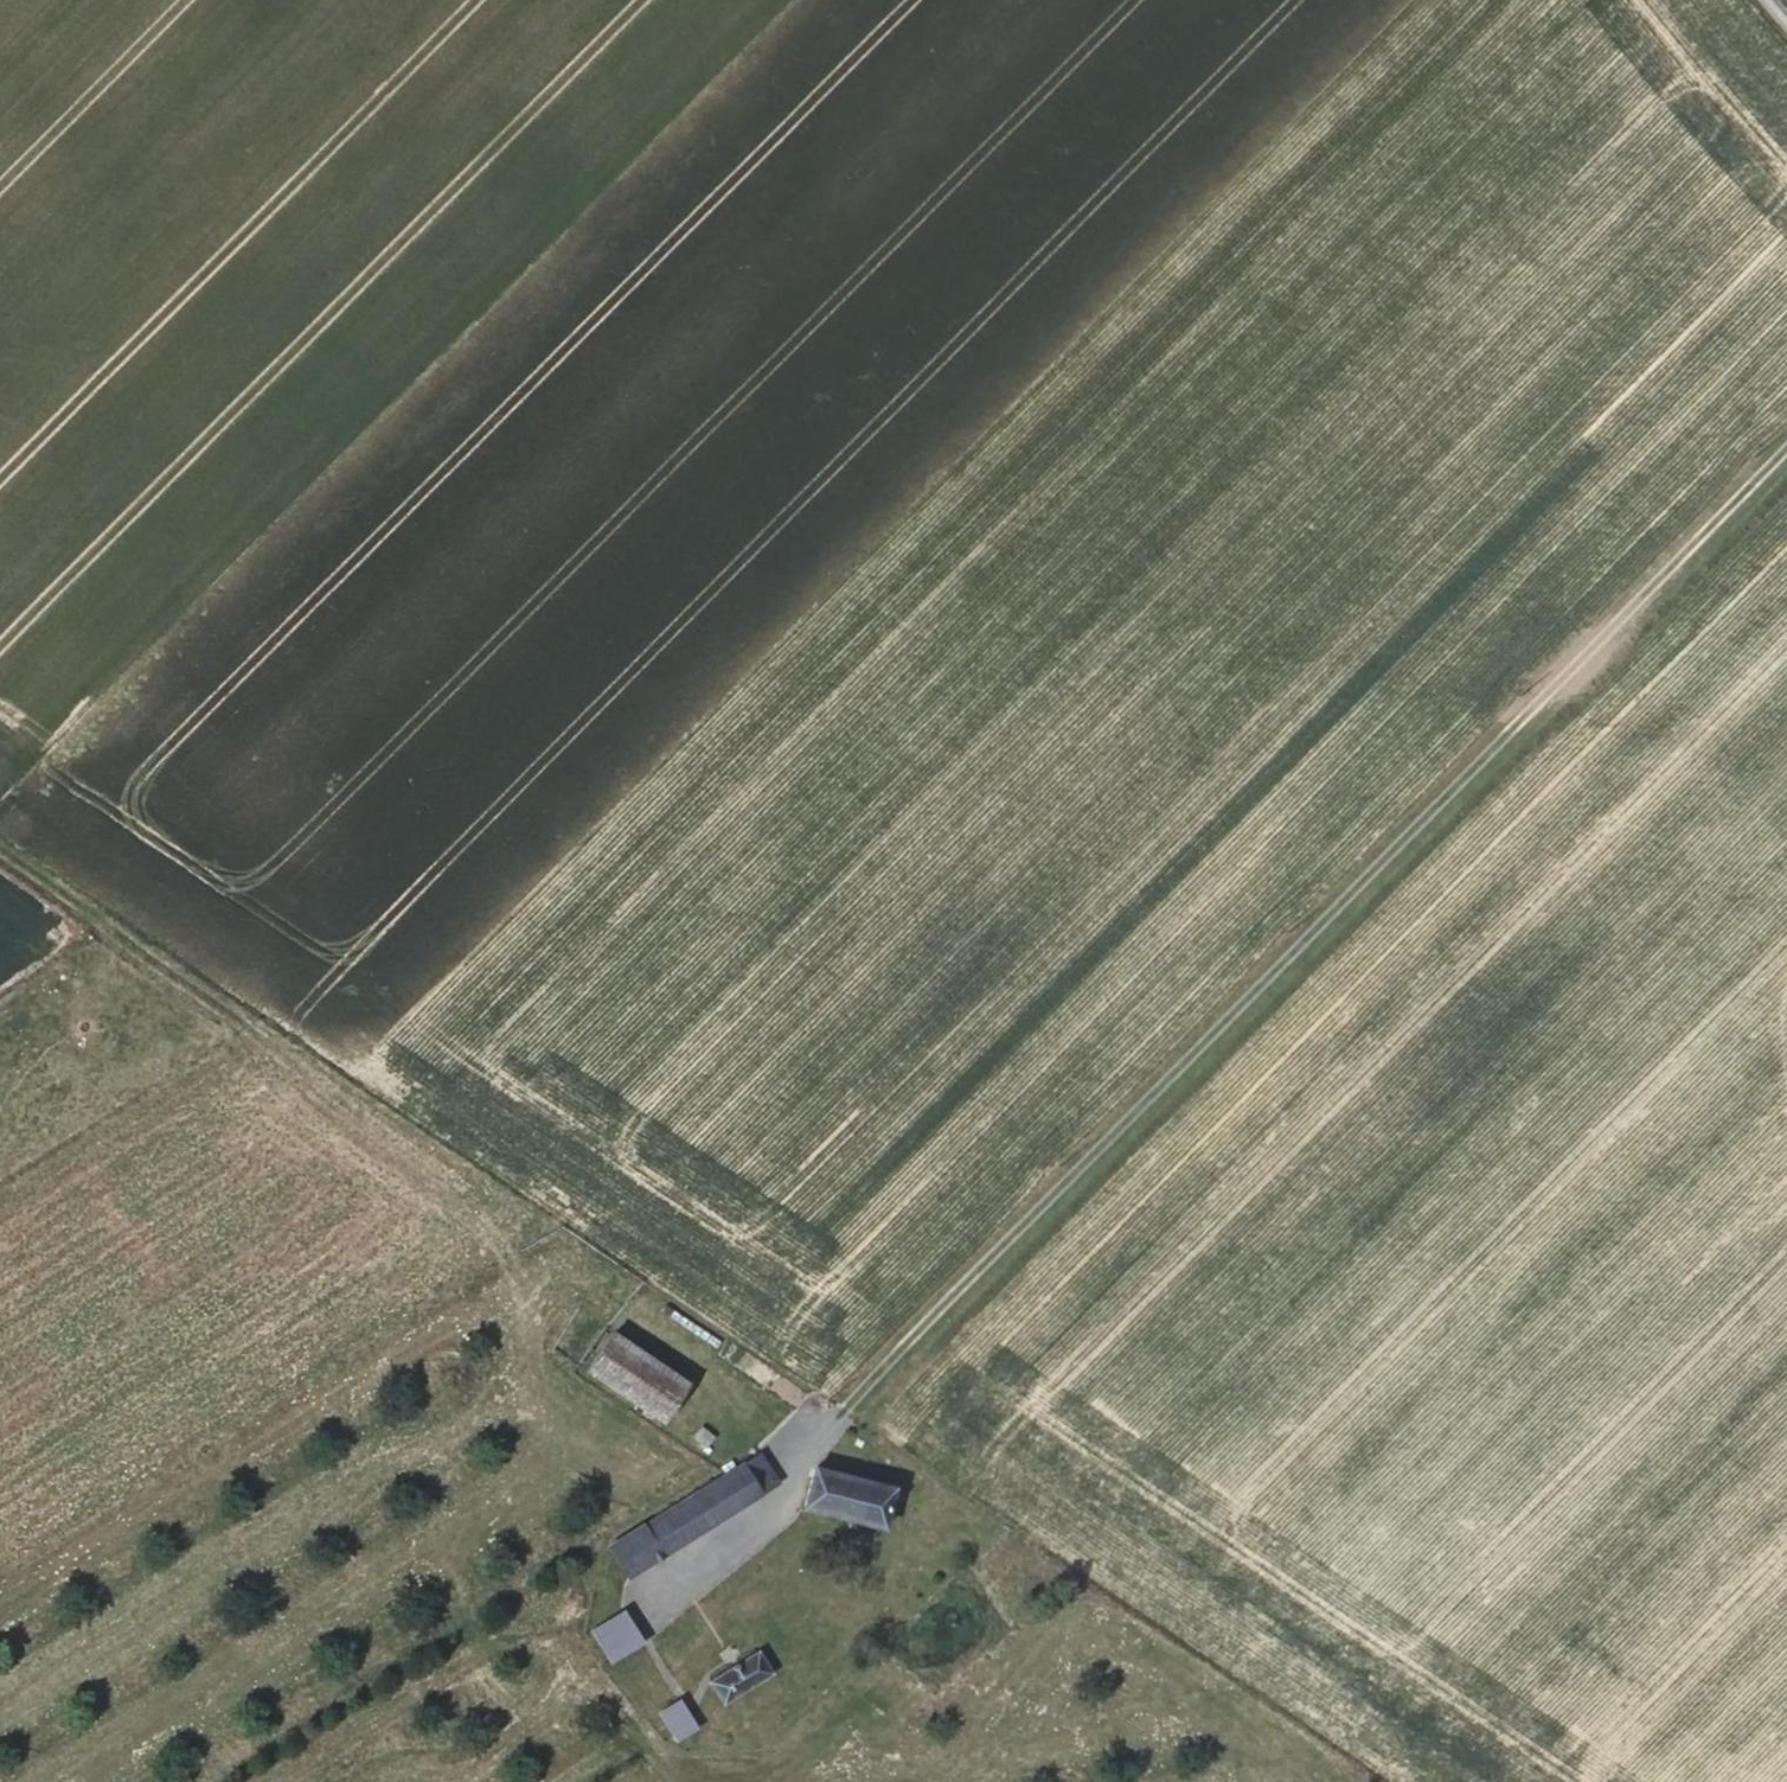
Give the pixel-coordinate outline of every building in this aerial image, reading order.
[(691,1391),(619,1339),(591,1379),(664,1429),(691,1391)] [(755,1460),(647,1527),(669,1557),(775,1491),(755,1460)] [(832,1515),(841,1484),(817,1477),(807,1517),(887,1538),(890,1528),(832,1515)] [(898,1499),(841,1484),(832,1515),(890,1528),(898,1499)] [(669,1557),(647,1527),(603,1555),(623,1586),(669,1557)] [(645,1644),(625,1617),(597,1638),(617,1666),(645,1644)] [(725,1712),(778,1680),(761,1657),(709,1687),(725,1712)] [(662,1722),(679,1742),(680,1741),(694,1733),(676,1711),(662,1722)]
